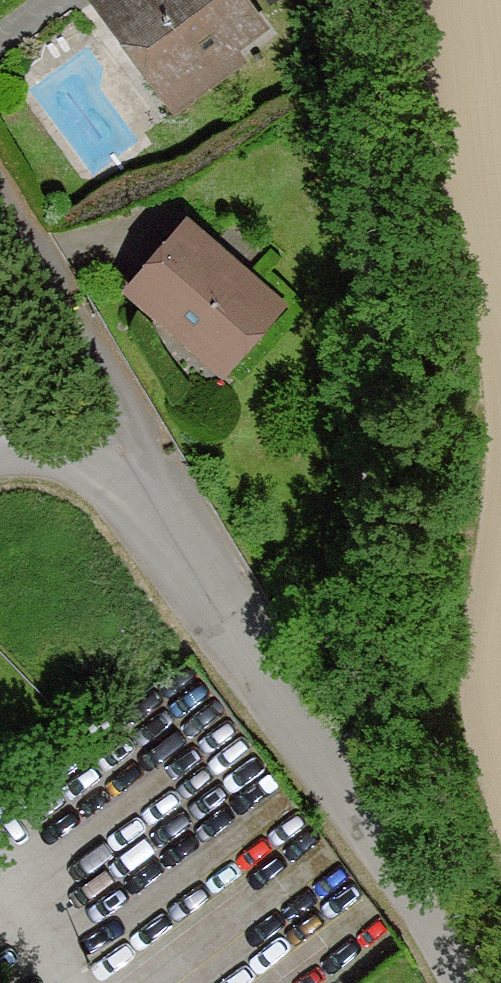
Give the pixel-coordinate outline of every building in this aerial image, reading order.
[(220,40),(253,14),(242,0),(98,0),(116,24),(123,20),(169,79),(220,40)] [(236,62),(220,40),(169,79),(186,101),(236,62)] [(134,289),(159,312),(170,300),(233,355),(279,305),(279,302),(189,223),(134,289)] [(170,300),(159,312),(222,367),(233,355),(170,300)]
